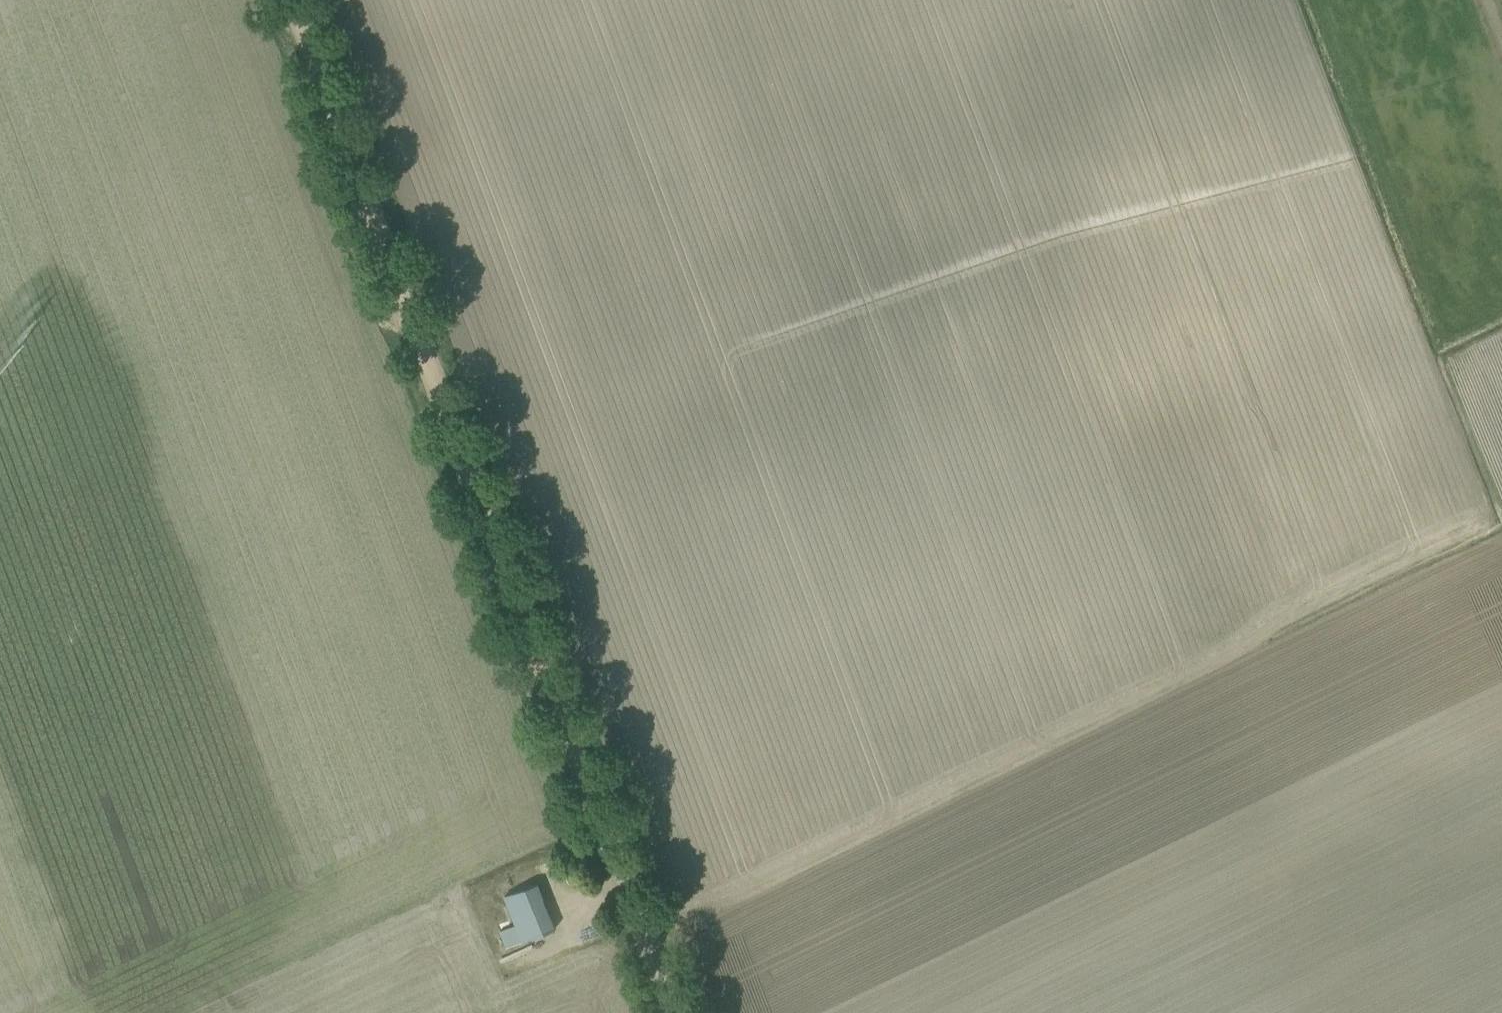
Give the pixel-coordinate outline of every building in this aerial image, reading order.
[(503,894),(515,923),(499,929),(506,947),(555,928),(537,882),(503,894)]
